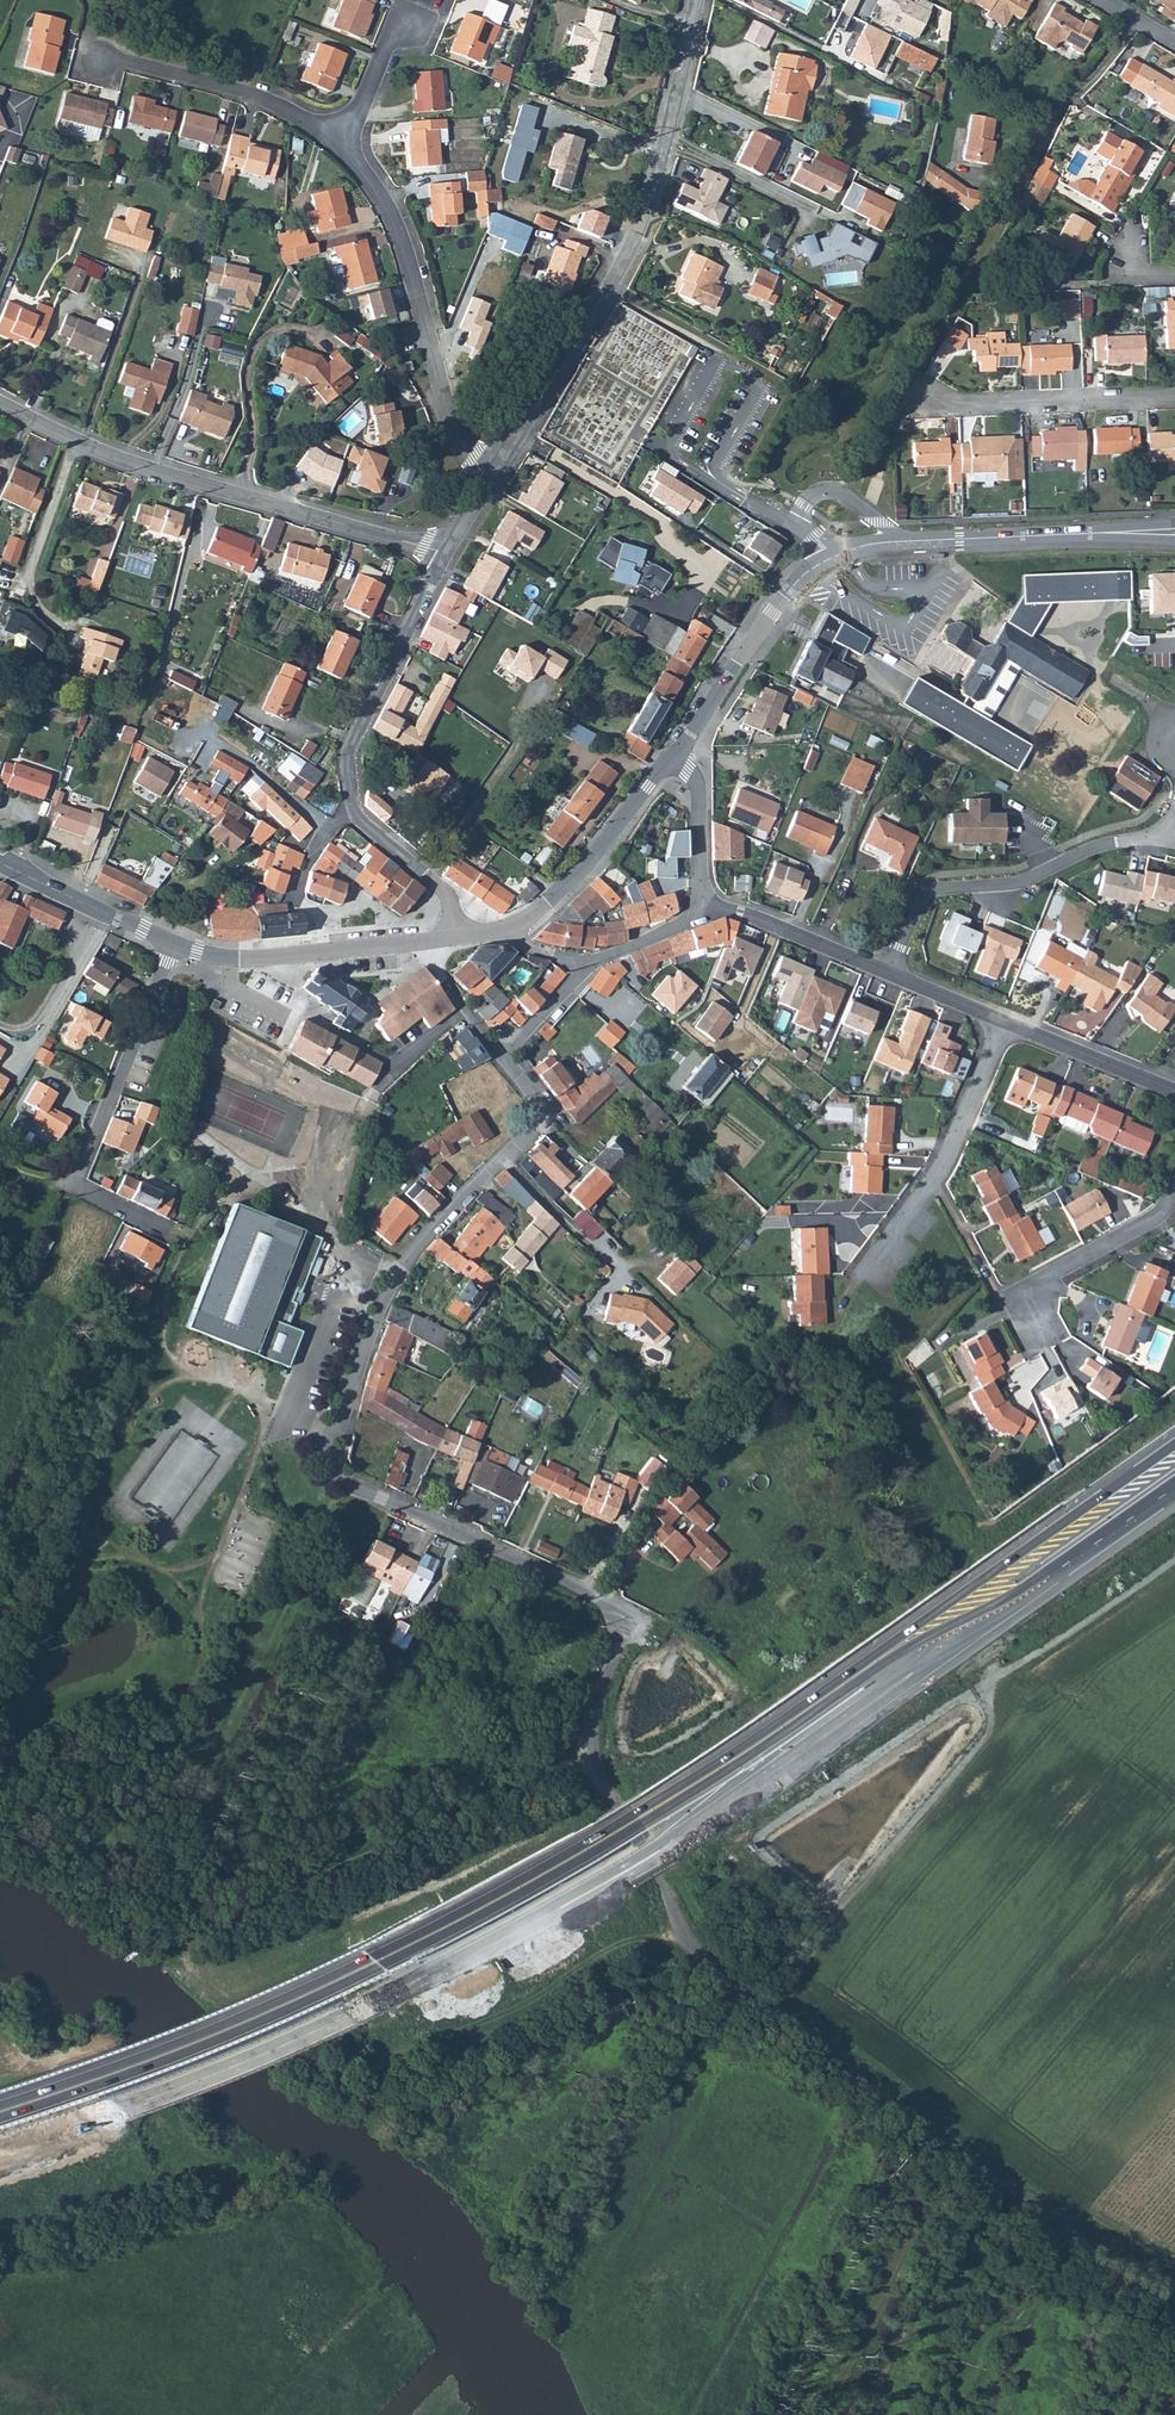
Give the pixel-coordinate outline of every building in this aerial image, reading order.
[(359,39),(360,36),(363,37),(372,15),(369,14),(375,0),(342,0),(331,27),(359,39)] [(778,22),(784,10),(765,0),(733,0),(778,22)] [(876,16),(916,37),(929,12),(907,1),(908,0),(884,0),(876,16)] [(1003,27),(1010,14),(1019,19),(1030,0),(970,0),(970,1),(987,11),(984,16),(1003,27)] [(1167,4),(1162,12),(1174,19),(1174,0),(1161,0),(1167,4)] [(1035,39),(1054,50),(1058,43),(1064,41),(1072,47),(1071,49),(1083,56),(1098,29),(1087,22),(1084,26),(1063,14),(1066,9),(1055,3),(1035,39)] [(615,17),(587,9),(583,24),(577,22),(576,27),(573,26),(567,45),(571,46),(562,77),(597,87),(598,87),(601,87),(602,87),(604,86),(605,84),(605,82),(605,80),(605,78),(603,77),(601,77),(612,37),(609,36),(615,17)] [(851,16),(841,11),(832,28),(842,33),(851,16)] [(34,12),(30,27),(60,34),(64,20),(34,12)] [(498,27),(464,13),(448,51),(473,61),(482,40),(487,42),(491,44),(498,27)] [(750,18),(740,37),(760,47),(770,29),(750,18)] [(891,36),(866,24),(850,58),(874,70),(891,36)] [(60,34),(30,27),(27,41),(29,41),(23,66),(53,74),(58,52),(57,51),(61,34),(60,34)] [(473,61),(478,63),(487,42),(482,40),(473,61)] [(895,55),(911,63),(918,49),(902,42),(895,55)] [(346,55),(318,44),(308,68),(305,67),(300,80),(329,92),(335,76),(337,77),(346,55)] [(911,63),(930,72),(937,59),(918,49),(911,63)] [(764,114),(799,122),(806,91),(811,92),(817,66),(812,65),(813,61),(778,53),(775,66),(778,67),(772,91),(769,90),(764,114)] [(1127,86),(1157,104),(1155,107),(1172,118),(1174,114),(1174,81),(1172,80),(1171,82),(1141,64),(1127,86)] [(411,102),(411,113),(443,111),(440,71),(412,73),(414,102),(411,102)] [(490,78),(508,86),(509,84),(510,79),(493,72),(490,78)] [(940,101),(944,77),(938,76),(934,100),(940,101)] [(106,104),(64,93),(58,118),(73,123),(70,133),(97,140),(106,104)] [(154,101),(134,96),(127,122),(170,134),(175,112),(166,110),(166,109),(153,105),(154,101)] [(115,111),(105,108),(101,125),(110,128),(115,111)] [(216,119),(184,111),(178,136),(217,147),(223,126),(215,124),(216,119)] [(961,160),(989,165),(992,149),(989,140),(993,119),(969,115),(961,160)] [(409,122),(409,132),(406,132),(409,168),(440,166),(438,143),(437,130),(446,130),(445,120),(409,122)] [(892,132),(908,136),(910,125),(895,122),(892,132)] [(437,130),(438,143),(447,143),(446,130),(437,130)] [(735,164),(760,176),(776,144),(751,131),(735,164)] [(1117,190),(1139,152),(1104,131),(1091,153),(1106,161),(1084,198),(1109,213),(1122,193),(1117,190)] [(546,168),(555,171),(551,187),(568,192),(583,141),(557,133),(546,168)] [(231,134),(221,173),(230,176),(231,176),(234,168),(239,170),(238,172),(271,180),(278,155),(246,146),(247,142),(248,139),(231,134)] [(247,142),(246,146),(278,155),(279,151),(247,142)] [(9,145),(4,159),(14,163),(20,149),(9,145)] [(1117,190),(1122,193),(1144,156),(1139,152),(1117,190)] [(1042,157),(1029,181),(1045,190),(1053,176),(1043,170),(1049,161),(1042,157)] [(801,162),(791,182),(817,195),(822,186),(838,194),(847,175),(812,158),(808,166),(801,162)] [(684,185),(675,204),(719,226),(727,209),(716,204),(728,181),(706,170),(701,179),(704,180),(700,188),(702,189),(700,193),(684,185)] [(465,173),(466,193),(475,193),(477,217),(486,217),(485,191),(484,172),(465,173)] [(930,185),(952,200),(961,187),(939,172),(930,185)] [(215,195),(214,199),(223,201),(230,176),(221,173),(220,176),(215,195)] [(198,180),(196,190),(205,193),(215,195),(220,176),(210,174),(208,183),(198,180)] [(1045,190),(1029,181),(1022,194),(1038,203),(1045,190)] [(428,185),(431,228),(456,226),(455,214),(460,214),(458,183),(428,185)] [(852,183),(841,205),(869,219),(865,226),(881,234),(896,205),(852,183)] [(888,186),(884,193),(904,204),(908,196),(888,186)] [(339,188),(311,195),(314,210),(306,212),(309,224),(315,223),(317,232),(347,225),(343,212),(345,212),(339,188)] [(196,190),(195,194),(214,199),(215,195),(205,193),(196,190)] [(485,191),(486,217),(501,216),(500,190),(485,191)] [(113,219),(106,239),(120,244),(122,242),(127,244),(126,246),(146,253),(153,233),(144,230),(149,215),(130,208),(125,223),(113,219)] [(533,224),(551,232),(555,222),(537,214),(533,224)] [(1046,254),(1068,268),(1075,256),(1077,256),(1089,236),(1088,235),(1092,228),(1069,214),(1046,254)] [(800,244),(793,246),(796,256),(804,253),(809,270),(822,265),(835,261),(834,259),(845,256),(855,261),(855,259),(865,265),(875,244),(833,223),(826,237),(813,241),(811,235),(798,239),(800,244)] [(302,229),(286,232),(289,249),(306,245),(302,229)] [(286,232),(276,234),(279,251),(289,249),(286,232)] [(365,239),(332,247),(332,251),(327,252),(332,271),(337,274),(340,273),(344,290),(376,281),(365,239)] [(541,281),(568,292),(581,258),(584,259),(588,249),(566,240),(562,250),(554,247),(541,281)] [(306,245),(289,249),(291,254),(296,259),(318,254),(315,243),(306,245)] [(289,249),(279,251),(280,259),(286,266),(293,265),(296,259),(291,254),(289,249)] [(677,294),(701,306),(702,305),(711,309),(721,289),(717,287),(719,282),(716,281),(722,268),(693,253),(679,282),(682,284),(677,294)] [(76,254),(71,264),(85,270),(89,260),(76,254)] [(154,256),(146,277),(152,280),(160,258),(154,256)] [(71,264),(62,286),(77,293),(86,271),(85,270),(71,264)] [(209,264),(205,281),(218,284),(218,287),(216,286),(213,297),(226,301),(227,298),(231,299),(230,302),(246,306),(249,294),(252,295),(256,276),(244,273),(245,269),(223,264),(223,267),(209,264)] [(759,267),(756,274),(774,283),(777,276),(759,267)] [(750,285),(760,290),(756,297),(772,305),(776,296),(769,292),(774,283),(756,274),(750,285)] [(746,292),(756,297),(760,290),(750,285),(746,292)] [(384,289),(355,296),(357,306),(366,304),(370,320),(397,313),(394,298),(386,300),(384,289)] [(826,297),(817,291),(814,296),(823,301),(826,297)] [(5,337),(7,333),(17,338),(36,346),(53,308),(37,301),(33,311),(7,301),(0,316),(0,334),(5,337)] [(833,301),(825,315),(833,319),(841,306),(833,301)] [(1164,350),(1174,349),(1174,302),(1162,302),(1164,350)] [(182,306),(177,324),(193,328),(198,310),(182,306)] [(67,314),(58,333),(69,338),(66,344),(90,355),(88,361),(96,364),(110,332),(67,314)] [(354,323),(351,327),(364,337),(366,338),(369,335),(354,323)] [(177,324),(175,331),(191,335),(193,328),(177,324)] [(940,342),(955,351),(964,335),(949,326),(940,342)] [(205,331),(202,340),(218,343),(220,334),(205,331)] [(7,333),(5,337),(15,341),(17,338),(7,333)] [(1016,344),(1000,345),(1000,334),(983,334),(983,338),(964,339),(965,351),(970,351),(970,363),(976,363),(976,373),(993,372),(993,369),(1017,368),(1016,344)] [(366,338),(364,337),(357,345),(370,355),(376,347),(366,338)] [(1142,337),(1102,338),(1102,337),(1091,337),(1092,361),(1103,361),(1103,364),(1143,363),(1142,337)] [(286,344),(277,366),(304,377),(325,404),(352,383),(344,373),(349,369),(338,355),(325,364),(320,357),(286,344)] [(691,344),(685,356),(691,359),(698,348),(691,344)] [(1026,347),(1027,377),(1053,376),(1053,372),(1069,372),(1068,345),(1026,347)] [(126,361),(118,383),(125,386),(121,394),(130,398),(127,407),(149,415),(156,396),(159,398),(172,364),(154,357),(149,369),(126,361)] [(412,370),(409,361),(403,362),(406,371),(412,370)] [(392,365),(381,376),(395,389),(405,378),(392,365)] [(196,367),(192,382),(199,384),(203,369),(196,367)] [(189,389),(177,421),(223,437),(232,405),(221,401),(220,406),(203,399),(204,394),(189,389)] [(399,430),(397,421),(400,421),(398,410),(391,411),(389,402),(369,405),(376,445),(401,441),(399,430)] [(1038,437),(1038,458),(1038,462),(1072,461),(1073,471),(1085,470),(1083,432),(1074,432),(1073,428),(1052,428),(1053,431),(1038,432),(1038,437)] [(1092,430),(1093,456),(1137,454),(1136,429),(1127,430),(1127,428),(1092,430)] [(336,438),(321,432),(318,440),(333,446),(336,438)] [(1146,464),(1174,463),(1174,436),(1169,436),(1155,437),(1155,433),(1145,434),(1146,464)] [(1038,437),(1029,437),(1029,458),(1038,458),(1038,437)] [(958,444),(947,445),(946,439),(937,439),(937,442),(911,443),(912,468),(947,467),(948,484),(959,483),(959,474),(958,444)] [(958,444),(959,474),(969,474),(969,479),(973,483),(1013,481),(1012,459),(1020,458),(1020,439),(966,441),(966,444),(958,444)] [(384,458),(352,445),(346,459),(356,464),(353,470),(359,473),(355,481),(358,487),(374,494),(378,492),(383,483),(379,482),(375,479),(376,475),(384,458)] [(1020,458),(1012,459),(1013,481),(1021,481),(1020,458)] [(663,461),(651,479),(657,483),(649,494),(665,504),(667,501),(671,503),(669,507),(680,514),(694,492),(673,478),(678,471),(663,461)] [(0,497),(0,498),(35,514),(44,490),(34,486),(38,479),(14,468),(0,497)] [(528,496),(524,493),(519,502),(545,519),(565,485),(542,472),(528,496)] [(73,508),(87,513),(88,510),(101,514),(113,519),(122,494),(105,488),(104,490),(82,482),(73,508)] [(175,536),(186,540),(190,522),(181,518),(181,516),(165,511),(166,508),(155,504),(153,509),(139,505),(134,522),(148,526),(147,529),(174,539),(175,536)] [(891,504),(892,514),(904,515),(904,504),(891,504)] [(510,513),(493,542),(512,554),(518,543),(535,553),(546,534),(510,513)] [(271,518),(260,547),(269,551),(272,552),(285,522),(271,518)] [(240,571),(250,574),(257,555),(260,549),(251,545),(253,541),(217,526),(206,553),(242,568),(240,571)] [(785,540),(767,529),(762,536),(756,532),(741,556),(751,562),(756,555),(767,563),(778,548),(780,549),(785,540)] [(10,536),(7,545),(22,550),(25,542),(10,536)] [(612,537),(599,558),(615,568),(611,581),(634,589),(637,582),(652,592),(654,589),(660,593),(672,574),(657,565),(655,564),(653,564),(651,564),(649,564),(647,565),(642,562),(646,552),(622,546),(612,537)] [(314,551),(288,543),(280,571),(321,584),(330,556),(321,553),(314,551)] [(7,545),(2,559),(17,565),(22,550),(7,545)] [(260,549),(257,555),(265,559),(269,551),(260,547),(260,549)] [(469,578),(464,586),(489,602),(509,569),(486,555),(482,562),(472,579),(469,578)] [(90,582),(99,585),(108,562),(98,558),(90,582)] [(482,562),(479,560),(469,578),(472,579),(482,562)] [(1150,577),(1152,613),(1173,612),(1172,597),(1174,597),(1174,593),(1174,575),(1172,576),(1172,571),(1160,571),(1160,577),(1150,577)] [(1023,597),(1007,624),(1031,639),(1051,606),(1129,602),(1129,573),(1022,577),(1023,597)] [(356,574),(343,606),(368,617),(383,587),(356,574)] [(685,582),(683,586),(689,590),(691,586),(685,582)] [(473,604),(447,591),(424,636),(437,643),(432,653),(451,662),(461,641),(466,643),(472,631),(462,626),(473,604)] [(0,612),(0,625),(4,626),(3,628),(14,632),(25,634),(40,648),(43,641),(52,644),(56,633),(36,616),(33,610),(4,600),(0,612)] [(818,601),(803,624),(815,632),(832,641),(825,656),(844,667),(864,628),(818,601)] [(628,607),(618,624),(635,634),(645,617),(628,607)] [(561,642),(576,651),(594,621),(579,612),(561,642)] [(576,651),(574,652),(584,658),(609,618),(599,613),(594,621),(576,651)] [(649,620),(639,637),(643,639),(671,656),(685,633),(653,614),(649,620)] [(645,617),(635,634),(639,637),(649,620),(645,617)] [(685,633),(671,656),(690,667),(705,641),(703,640),(709,630),(693,620),(685,633)] [(613,621),(606,632),(636,650),(643,639),(639,637),(635,634),(618,624),(613,621)] [(958,685),(961,696),(971,702),(982,699),(1005,661),(1071,701),(1087,673),(1031,639),(1007,624),(1004,623),(991,644),(981,646),(969,639),(968,631),(954,622),(945,624),(940,633),(943,644),(972,660),(958,685)] [(85,639),(83,645),(87,647),(84,654),(77,673),(94,679),(102,659),(111,663),(115,650),(118,651),(121,641),(83,627),(80,637),(85,639)] [(333,630),(316,668),(339,679),(357,642),(333,630)] [(793,675),(788,685),(796,689),(809,696),(813,689),(809,687),(814,677),(843,691),(855,668),(896,693),(908,674),(871,652),(871,653),(867,659),(854,652),(853,651),(844,667),(825,656),(832,641),(815,632),(809,642),(807,641),(791,674),(793,675)] [(858,645),(854,652),(867,659),(871,653),(858,645)] [(571,661),(550,648),(542,661),(520,647),(508,667),(527,678),(534,665),(559,681),(571,661)] [(637,650),(629,664),(636,668),(644,655),(637,650)] [(671,656),(649,693),(668,704),(690,667),(671,656)] [(304,672),(284,663),(278,674),(277,673),(260,709),(283,720),(301,685),(299,684),(304,672)] [(172,670),(167,678),(183,687),(190,690),(195,682),(172,670)] [(1115,671),(1105,687),(1137,707),(1147,690),(1115,671)] [(908,674),(896,693),(919,707),(930,687),(908,674)] [(397,683),(372,729),(416,752),(450,690),(438,683),(414,726),(397,717),(411,691),(397,683)] [(205,686),(200,695),(208,699),(216,704),(221,694),(205,686)] [(930,687),(919,707),(941,720),(953,701),(930,687)] [(224,688),(221,694),(237,702),(240,696),(224,688)] [(756,705),(753,704),(749,713),(746,712),(741,724),(770,736),(781,712),(779,712),(785,698),(763,688),(758,699),(756,705)] [(796,689),(792,697),(808,705),(812,697),(809,696),(796,689)] [(649,693),(617,746),(641,761),(649,747),(644,743),(668,704),(649,693)] [(221,694),(216,704),(232,712),(237,702),(221,694)] [(961,696),(957,703),(989,722),(993,714),(971,702),(961,696)] [(953,701),(941,720),(1022,769),(1029,747),(989,722),(957,703),(953,701)] [(552,707),(549,711),(553,714),(553,715),(564,722),(568,716),(552,707)] [(19,716),(16,727),(26,731),(30,720),(19,716)] [(586,728),(577,722),(573,729),(582,734),(586,728)] [(135,728),(123,724),(117,739),(129,744),(135,728)] [(802,732),(799,740),(813,746),(816,737),(802,732)] [(306,760),(307,761),(316,747),(308,742),(299,756),(306,760)] [(217,772),(237,784),(248,767),(208,744),(204,750),(214,757),(210,765),(218,770),(217,772)] [(278,779),(287,786),(296,774),(305,762),(284,748),(271,765),(276,769),(273,773),(280,778),(278,779)] [(818,752),(811,749),(803,768),(810,771),(818,752)] [(326,750),(314,766),(322,771),(332,755),(326,750)] [(982,753),(975,765),(987,772),(994,760),(982,753)] [(1157,777),(1124,755),(1109,778),(1113,781),(1106,791),(1135,810),(1157,777)] [(852,757),(839,784),(860,794),(872,767),(852,757)] [(174,772),(151,758),(135,783),(159,798),(174,772)] [(304,780),(295,793),(304,799),(323,772),(322,771),(314,766),(307,761),(306,760),(305,762),(296,774),(304,780)] [(426,760),(406,789),(428,806),(449,776),(426,760)] [(554,820),(543,834),(562,848),(616,774),(598,760),(568,800),(562,796),(548,815),(554,820)] [(0,772),(0,782),(6,785),(5,787),(41,799),(49,774),(14,762),(13,764),(4,761),(0,772)] [(287,786),(286,788),(295,793),(304,780),(296,774),(287,786)] [(1113,781),(1109,778),(1102,789),(1106,791),(1113,781)] [(178,794),(216,818),(228,799),(199,782),(197,786),(187,780),(178,794)] [(264,782),(248,797),(261,810),(264,807),(300,843),(312,831),(264,782)] [(738,788),(727,816),(767,833),(779,805),(738,788)] [(55,790),(45,818),(53,821),(51,825),(92,840),(101,813),(91,809),(90,814),(60,804),(64,793),(55,790)] [(113,798),(110,807),(115,809),(117,804),(120,806),(121,801),(113,798)] [(233,802),(226,811),(236,820),(243,811),(233,802)] [(676,810),(674,818),(682,820),(684,812),(676,810)] [(236,820),(226,811),(207,834),(232,853),(250,831),(236,820)] [(785,836),(798,842),(814,849),(813,851),(814,853),(824,857),(835,828),(796,811),(785,836)] [(973,811),(965,811),(965,815),(968,815),(968,820),(982,820),(982,815),(985,815),(985,811),(977,811),(973,811)] [(948,814),(948,843),(1002,843),(1002,815),(985,815),(982,815),(982,820),(968,820),(968,815),(965,815),(948,814)] [(459,817),(450,830),(457,836),(466,823),(459,817)] [(874,817),(862,842),(890,856),(885,866),(900,874),(917,838),(874,817)] [(260,821),(248,838),(259,845),(276,830),(260,821)] [(743,834),(713,822),(714,861),(744,860),(743,834)] [(257,858),(254,866),(266,870),(261,885),(268,888),(282,894),(289,875),(291,867),(298,870),(304,854),(272,841),(269,843),(266,850),(264,849),(259,852),(257,858)] [(798,842),(797,845),(813,851),(814,849),(798,842)] [(330,843),(321,856),(323,858),(336,868),(344,857),(346,855),(335,846),(330,843)] [(337,843),(335,846),(346,855),(344,857),(362,871),(353,882),(375,899),(390,880),(388,878),(397,867),(370,845),(357,861),(356,861),(356,857),(337,843)] [(546,845),(534,859),(541,866),(554,852),(546,845)] [(104,863),(94,882),(141,906),(174,867),(155,856),(141,881),(104,863)] [(336,868),(335,868),(353,882),(362,871),(344,857),(336,868)] [(323,858),(318,865),(325,869),(333,874),(335,868),(336,868),(323,858)] [(453,860),(443,875),(472,895),(501,915),(513,896),(459,860),(453,860)] [(790,899),(798,902),(807,882),(798,878),(801,874),(774,863),(763,891),(771,894),(773,894),(775,895),(775,896),(789,902),(790,899)] [(310,873),(305,894),(310,895),(323,899),(331,879),(321,876),(325,869),(318,865),(315,864),(310,873)] [(390,880),(375,899),(399,917),(423,890),(422,888),(397,867),(388,878),(390,880)] [(333,874),(331,879),(351,887),(353,882),(335,868),(333,874)] [(325,869),(321,876),(331,879),(333,874),(325,869)] [(1102,871),(1096,895),(1135,905),(1137,898),(1142,876),(1125,872),(1124,876),(1102,871)] [(1143,871),(1142,876),(1137,898),(1147,901),(1148,898),(1169,904),(1174,883),(1174,879),(1143,871)] [(735,875),(734,892),(749,893),(750,876),(735,875)] [(598,878),(588,887),(609,909),(619,900),(598,878)] [(331,879),(323,899),(339,905),(343,893),(349,896),(351,887),(331,879)] [(631,879),(626,886),(630,904),(642,901),(635,886),(633,881),(631,879)] [(647,881),(635,886),(642,901),(647,924),(664,921),(676,912),(672,893),(654,898),(647,881)] [(0,884),(0,909),(5,901),(12,889),(1,882),(0,884)] [(519,891),(516,900),(523,905),(539,891),(530,882),(519,891)] [(588,887),(578,896),(593,912),(596,910),(601,916),(609,909),(588,887)] [(268,888),(265,894),(280,900),(282,894),(268,888)] [(0,940),(0,943),(12,948),(27,916),(57,930),(65,913),(35,898),(34,899),(25,895),(19,907),(0,940)] [(578,896),(557,918),(579,922),(581,921),(582,922),(593,912),(578,896)] [(19,907),(5,901),(0,909),(0,940),(19,907)] [(630,904),(620,907),(621,909),(623,920),(625,929),(647,924),(642,901),(630,904)] [(209,910),(212,937),(222,940),(228,940),(303,934),(301,914),(288,915),(286,904),(269,905),(265,903),(246,905),(246,908),(242,906),(209,910)] [(951,913),(947,922),(965,929),(969,920),(951,913)] [(689,930),(668,939),(673,958),(688,953),(706,947),(721,942),(725,941),(723,917),(689,930)] [(725,941),(721,942),(722,947),(729,948),(733,937),(738,922),(723,917),(725,941)] [(594,928),(592,946),(603,947),(628,942),(625,929),(623,920),(604,923),(604,928),(594,927),(594,928)] [(946,921),(938,939),(961,949),(971,953),(979,935),(965,929),(947,922),(946,921)] [(551,922),(533,939),(534,940),(543,944),(562,947),(566,925),(551,922)] [(566,925),(562,947),(591,950),(592,946),(594,928),(566,925)] [(974,971),(994,979),(1003,956),(1013,960),(1021,940),(1005,934),(1004,935),(1000,934),(1001,932),(991,928),(974,971)] [(722,947),(711,977),(723,983),(729,969),(749,977),(761,950),(746,943),(745,946),(741,944),(742,941),(733,937),(729,948),(722,947)] [(668,939),(655,944),(662,961),(673,958),(668,939)] [(961,949),(938,939),(945,949),(961,949)] [(1063,992),(1067,984),(1081,959),(1047,940),(1033,966),(1056,979),(1052,987),(1063,992)] [(480,946),(451,975),(468,992),(477,1002),(473,1007),(486,1021),(507,1001),(488,982),(516,953),(506,944),(480,946)] [(646,964),(636,969),(639,974),(645,978),(647,972),(654,970),(653,964),(662,961),(655,944),(639,950),(646,964)] [(706,947),(688,953),(690,959),(708,953),(706,947)] [(639,950),(630,955),(636,969),(646,964),(639,950)] [(1081,959),(1067,984),(1084,993),(1089,996),(1081,1010),(1092,1015),(1095,1014),(1111,988),(1122,994),(1140,969),(1126,961),(1116,978),(1092,965),(1095,958),(1094,954),(1086,950),(1081,959)] [(630,955),(617,960),(625,973),(627,972),(636,969),(630,955)] [(531,956),(525,962),(538,975),(551,961),(531,956)] [(93,957),(82,975),(95,983),(92,989),(104,995),(110,986),(130,997),(138,984),(93,957)] [(785,982),(777,1003),(796,1011),(811,976),(813,971),(794,963),(794,964),(789,962),(790,961),(781,957),(772,976),(785,982)] [(617,960),(602,967),(602,969),(620,980),(625,973),(617,960)] [(328,1010),(337,1015),(343,1019),(346,1014),(356,1021),(358,1022),(361,1023),(364,1023),(367,1021),(369,1019),(370,1018),(370,1016),(370,1013),(370,1011),(370,1009),(366,1005),(370,999),(345,984),(345,985),(317,967),(313,973),(312,972),(305,981),(307,982),(302,990),(312,997),(313,996),(318,999),(317,1001),(324,1005),(324,1004),(329,1007),(328,1010)] [(557,967),(545,981),(553,989),(566,975),(557,967)] [(602,967),(588,986),(606,999),(620,980),(602,969),(602,967)] [(422,968),(376,1004),(382,1012),(375,1026),(388,1042),(419,1018),(430,1029),(454,1011),(422,968)] [(1132,1017),(1139,1013),(1142,1019),(1155,1029),(1159,1028),(1174,1005),(1169,1000),(1163,1001),(1153,994),(1162,982),(1149,972),(1126,1004),(1132,1017)] [(796,1011),(791,1023),(815,1033),(817,1027),(827,1031),(844,990),(811,976),(796,1011)] [(529,986),(514,1000),(530,1015),(553,989),(545,981),(535,992),(529,986)] [(1084,993),(1076,1007),(1081,1010),(1089,996),(1084,993)] [(850,999),(840,1024),(866,1034),(875,1012),(858,1005),(859,1003),(850,999)] [(215,1000),(211,1007),(217,1010),(221,1003),(215,1000)] [(507,1001),(486,1021),(489,1025),(494,1021),(498,1025),(509,1016),(520,1027),(526,1021),(507,1001)] [(75,1003),(72,1007),(81,1013),(79,1018),(105,1030),(110,1021),(75,1003)] [(712,1003),(695,1028),(715,1042),(732,1017),(712,1003)] [(75,1017),(65,1035),(80,1043),(85,1034),(90,1033),(101,1038),(105,1030),(79,1018),(81,1013),(72,1007),(69,1014),(75,1017)] [(882,1038),(873,1060),(906,1074),(929,1019),(908,1010),(900,1030),(902,1031),(898,1041),(901,1042),(900,1046),(896,1045),(882,1038)] [(343,1019),(337,1015),(334,1021),(332,1024),(342,1030),(349,1033),(356,1021),(346,1014),(343,1019)] [(611,1020),(597,1036),(611,1048),(625,1031),(611,1020)] [(382,1063),(303,1021),(286,1052),(317,1069),(321,1063),(368,1088),(382,1063)] [(547,1022),(537,1032),(547,1041),(557,1031),(552,1026),(547,1022)] [(937,1022),(920,1063),(948,1074),(960,1045),(945,1039),(950,1027),(937,1022)] [(447,1033),(436,1044),(441,1058),(463,1048),(454,1037),(452,1039),(447,1033)] [(80,1043),(65,1035),(65,1036),(66,1041),(75,1046),(79,1045),(80,1043)] [(55,1055),(40,1047),(34,1058),(48,1066),(55,1055)] [(616,1052),(603,1067),(606,1069),(612,1064),(621,1073),(630,1063),(616,1052)] [(699,1102),(700,1101),(726,1069),(710,1053),(682,1087),(699,1102)] [(533,1068),(563,1109),(564,1110),(565,1109),(592,1083),(587,1077),(574,1089),(571,1085),(573,1083),(552,1055),(533,1068)] [(630,1063),(621,1073),(626,1077),(635,1067),(630,1063)] [(592,1083),(565,1109),(576,1123),(580,1124),(618,1088),(638,1110),(629,1119),(644,1135),(649,1130),(656,1138),(672,1121),(626,1077),(621,1073),(612,1064),(606,1069),(592,1083)] [(1051,1111),(1061,1088),(1042,1080),(1043,1079),(1016,1068),(1002,1100),(1020,1108),(1024,1099),(1051,1111)] [(726,1069),(700,1101),(706,1107),(733,1075),(726,1069)] [(36,1081),(24,1101),(38,1110),(31,1121),(58,1137),(70,1118),(49,1105),(57,1093),(36,1081)] [(1046,1122),(1055,1125),(1056,1122),(1082,1133),(1100,1139),(1109,1143),(1109,1142),(1121,1115),(1095,1104),(1096,1102),(1061,1087),(1061,1088),(1051,1111),(1048,1119),(1046,1122)] [(834,1088),(827,1096),(837,1103),(846,1104),(847,1096),(843,1095),(834,1088)] [(153,1109),(138,1102),(133,1115),(148,1121),(153,1109)] [(860,1142),(860,1152),(880,1154),(890,1154),(893,1107),(867,1105),(864,1143),(860,1142)] [(456,1120),(400,1155),(412,1167),(439,1150),(444,1159),(455,1152),(450,1144),(466,1134),(474,1146),(492,1135),(476,1110),(456,1120)] [(1039,1138),(1046,1122),(1048,1119),(1036,1114),(1032,1124),(1034,1125),(1030,1134),(1039,1138)] [(1109,1142),(1141,1155),(1151,1132),(1127,1122),(1129,1118),(1121,1115),(1109,1142)] [(140,1128),(112,1116),(102,1141),(131,1153),(140,1128)] [(614,1135),(588,1163),(593,1168),(609,1183),(610,1184),(612,1181),(617,1175),(647,1144),(629,1127),(619,1139),(614,1135)] [(536,1144),(526,1154),(562,1189),(573,1178),(551,1157),(558,1150),(543,1136),(535,1142),(536,1144)] [(1092,1158),(1101,1162),(1109,1143),(1100,1139),(1092,1158)] [(860,1152),(848,1152),(848,1165),(851,1165),(849,1192),(879,1194),(881,1170),(879,1170),(880,1154),(860,1152)] [(526,1154),(517,1163),(551,1200),(562,1189),(526,1154)] [(1075,1173),(1093,1180),(1101,1162),(1092,1158),(1083,1154),(1079,1164),(1075,1173)] [(1063,1168),(1067,1169),(1075,1173),(1079,1164),(1067,1159),(1063,1168)] [(438,1163),(424,1178),(427,1181),(434,1186),(446,1198),(447,1200),(456,1191),(446,1182),(452,1175),(438,1163)] [(980,1197),(984,1205),(981,1207),(990,1225),(994,1223),(1014,1212),(1019,1209),(1011,1193),(1008,1195),(1006,1192),(1013,1188),(1005,1171),(997,1175),(991,1165),(969,1177),(980,1197)] [(593,1168),(568,1194),(584,1210),(609,1183),(593,1168)] [(504,1170),(495,1180),(515,1202),(525,1193),(504,1170)] [(125,1174),(115,1193),(168,1220),(178,1201),(125,1174)] [(617,1175),(612,1181),(652,1219),(658,1214),(628,1184),(617,1175)] [(1112,1188),(1140,1200),(1145,1186),(1118,1175),(1112,1188)] [(423,1190),(412,1201),(427,1216),(446,1198),(434,1186),(426,1194),(423,1190)] [(1061,1208),(1073,1230),(1098,1215),(1100,1218),(1108,1213),(1096,1191),(1094,1190),(1061,1208)] [(484,1191),(475,1200),(482,1206),(490,1195),(484,1191)] [(490,1195),(482,1206),(498,1220),(498,1221),(505,1228),(507,1229),(516,1217),(490,1195)] [(394,1196),(369,1226),(391,1245),(408,1224),(410,1227),(418,1216),(394,1196)] [(976,1199),(981,1207),(984,1205),(980,1197),(976,1199)] [(535,1219),(511,1248),(527,1262),(559,1226),(533,1202),(525,1210),(535,1219)] [(234,1203),(185,1327),(287,1368),(302,1331),(287,1325),(296,1303),(291,1301),(295,1291),(300,1293),(321,1238),(234,1203)] [(774,1205),(774,1215),(789,1215),(789,1205),(774,1205)] [(482,1206),(450,1248),(466,1261),(468,1259),(476,1266),(482,1259),(479,1257),(474,1252),(483,1241),(488,1245),(491,1247),(505,1228),(498,1221),(498,1220),(482,1206)] [(584,1210),(571,1221),(592,1241),(604,1229),(584,1210)] [(994,1223),(1015,1262),(1042,1248),(1025,1216),(1018,1220),(1014,1212),(994,1223)] [(799,1229),(800,1276),(821,1275),(828,1275),(827,1228),(799,1229)] [(162,1251),(128,1233),(120,1249),(144,1262),(143,1266),(150,1270),(155,1262),(156,1263),(162,1251)] [(437,1238),(426,1250),(440,1262),(441,1260),(457,1273),(459,1271),(469,1278),(446,1310),(463,1323),(493,1281),(476,1266),(468,1259),(466,1261),(450,1248),(437,1238)] [(474,1252),(479,1257),(488,1245),(483,1241),(474,1252)] [(527,1262),(511,1248),(502,1258),(518,1272),(527,1262)] [(162,1251),(156,1263),(161,1265),(168,1253),(162,1251)] [(701,1268),(685,1252),(679,1259),(678,1258),(657,1279),(674,1296),(701,1268)] [(1123,1306),(1141,1313),(1148,1316),(1162,1280),(1160,1280),(1164,1271),(1143,1263),(1140,1271),(1130,1294),(1128,1293),(1123,1306)] [(603,1264),(598,1269),(605,1275),(610,1269),(603,1264)] [(1128,1293),(1130,1294),(1140,1271),(1137,1270),(1128,1293)] [(592,1280),(598,1285),(601,1280),(596,1275),(592,1280)] [(800,1276),(793,1276),(793,1302),(790,1302),(790,1314),(798,1314),(798,1326),(825,1325),(824,1302),(822,1302),(821,1275),(800,1276)] [(148,1290),(133,1282),(127,1292),(143,1301),(148,1290)] [(577,1295),(571,1302),(579,1309),(584,1302),(577,1295)] [(607,1297),(602,1321),(615,1324),(616,1320),(632,1325),(658,1350),(667,1341),(662,1337),(672,1328),(646,1302),(620,1296),(619,1300),(607,1297)] [(571,1302),(560,1316),(568,1323),(579,1309),(571,1302)] [(1105,1330),(1108,1331),(1119,1305),(1116,1303),(1105,1330)] [(392,1304),(384,1320),(386,1321),(407,1329),(407,1332),(410,1334),(413,1335),(429,1344),(438,1327),(392,1304)] [(1105,1330),(1099,1345),(1124,1356),(1130,1339),(1140,1343),(1147,1327),(1137,1323),(1141,1313),(1123,1306),(1119,1305),(1108,1331),(1105,1330)] [(407,1329),(386,1321),(375,1352),(397,1361),(400,1363),(410,1334),(407,1332),(407,1329)] [(438,1327),(429,1344),(443,1352),(453,1334),(438,1327)] [(960,1344),(976,1374),(973,1376),(978,1386),(989,1380),(1001,1373),(997,1364),(986,1343),(988,1342),(983,1332),(960,1344)] [(986,1343),(997,1364),(999,1362),(988,1342),(986,1343)] [(957,1345),(973,1376),(976,1374),(960,1344),(957,1345)] [(547,1349),(542,1357),(577,1390),(582,1380),(547,1349)] [(375,1352),(358,1411),(365,1415),(368,1410),(403,1432),(416,1413),(416,1412),(420,1407),(387,1387),(397,1361),(375,1352)] [(1087,1358),(1079,1370),(1092,1378),(1091,1378),(1092,1382),(1088,1383),(1085,1388),(1102,1399),(1116,1378),(1087,1358)] [(1069,1378),(1041,1393),(1055,1420),(1083,1406),(1069,1378)] [(966,1393),(977,1413),(979,1412),(986,1425),(999,1433),(1001,1430),(1010,1435),(1014,1429),(1022,1414),(1013,1408),(1012,1410),(1009,1409),(1004,1398),(1000,1401),(989,1380),(978,1386),(966,1393)] [(513,1381),(510,1387),(517,1391),(520,1386),(513,1381)] [(416,1413),(403,1432),(418,1442),(436,1450),(446,1428),(416,1412),(416,1413)] [(1031,1420),(1022,1414),(1014,1429),(1023,1434),(1031,1420)] [(446,1428),(436,1450),(442,1452),(462,1461),(452,1486),(460,1490),(464,1480),(472,1463),(478,1444),(486,1426),(472,1420),(464,1437),(446,1428)] [(351,1436),(346,1457),(352,1468),(384,1479),(394,1450),(351,1436)] [(472,1463),(464,1480),(511,1502),(522,1478),(511,1473),(518,1460),(491,1446),(489,1450),(478,1444),(472,1463)] [(384,1479),(383,1482),(397,1489),(407,1454),(394,1450),(384,1479)] [(436,1450),(432,1458),(438,1461),(442,1452),(436,1450)] [(654,1457),(635,1481),(637,1482),(648,1490),(666,1466),(654,1457)] [(585,1471),(594,1475),(595,1473),(599,1463),(590,1459),(585,1471)] [(538,1463),(528,1483),(539,1488),(581,1507),(586,1497),(589,1488),(538,1463)] [(616,1473),(611,1486),(613,1487),(616,1480),(627,1477),(616,1473)] [(586,1497),(581,1507),(611,1519),(617,1503),(627,1507),(632,1495),(629,1494),(632,1487),(627,1477),(616,1480),(613,1487),(611,1486),(597,1480),(599,1476),(594,1475),(589,1488),(586,1497)] [(637,1482),(627,1477),(632,1487),(629,1494),(632,1495),(637,1482)] [(666,1499),(663,1496),(649,1510),(662,1524),(651,1535),(676,1561),(684,1553),(689,1548),(697,1555),(709,1568),(724,1553),(702,1531),(713,1519),(693,1500),(697,1496),(682,1482),(666,1499)] [(528,1483),(524,1489),(535,1495),(539,1488),(528,1483)] [(581,1507),(578,1511),(608,1524),(611,1519),(581,1507)] [(669,1516),(673,1520),(681,1511),(677,1507),(669,1516)] [(374,1539),(361,1563),(393,1580),(391,1585),(403,1590),(417,1563),(418,1561),(374,1539)] [(540,1539),(535,1549),(554,1558),(560,1547),(540,1539)] [(684,1553),(692,1560),(697,1555),(689,1548),(684,1553)] [(403,1590),(401,1594),(421,1603),(436,1572),(418,1561),(417,1563),(403,1590)] [(361,1563),(359,1568),(361,1569),(380,1579),(391,1585),(393,1580),(361,1563)] [(391,1585),(389,1588),(401,1594),(403,1590),(391,1585)] [(345,1598),(339,1609),(350,1615),(356,1604),(346,1599),(345,1598)]
